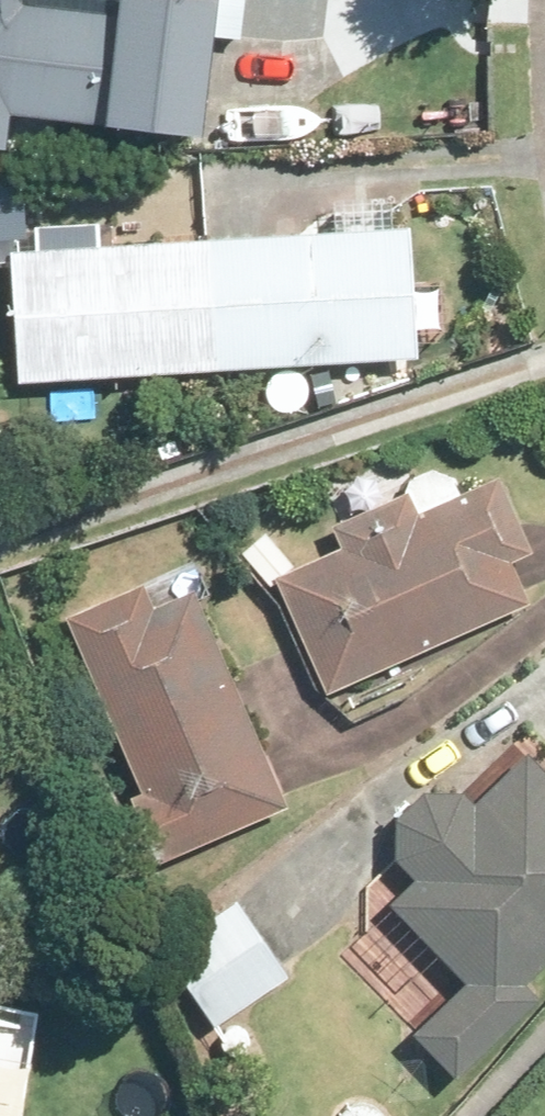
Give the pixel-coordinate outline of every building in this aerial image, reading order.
[(14,140),(19,111),(117,122),(118,113),(214,123),(227,0),(130,0),(129,11),(37,0),(0,0),(0,138),(14,140)] [(348,226),(16,246),(23,377),(425,352),(417,220),(391,223),(389,196),(346,198),(348,226)] [(337,521),(347,542),(281,574),(333,688),(533,598),(514,553),(537,544),(504,472),(424,508),(414,487),(337,521)] [(245,550),(272,580),(294,561),(268,529),(245,550)] [(74,610),(148,787),(137,792),(162,854),(291,801),(201,584),(159,602),(149,579),(74,610)] [(471,978),(419,1027),(462,1074),(544,993),(544,992),(531,978),(544,965),(544,756),(534,744),(480,795),(470,785),(466,788),(429,787),(402,813),(400,852),(421,873),(396,897),(471,978)] [(240,898),(170,947),(221,1021),(291,972),(240,898)] [(44,1024),(0,1017),(0,1115),(29,1115),(44,1024)]
